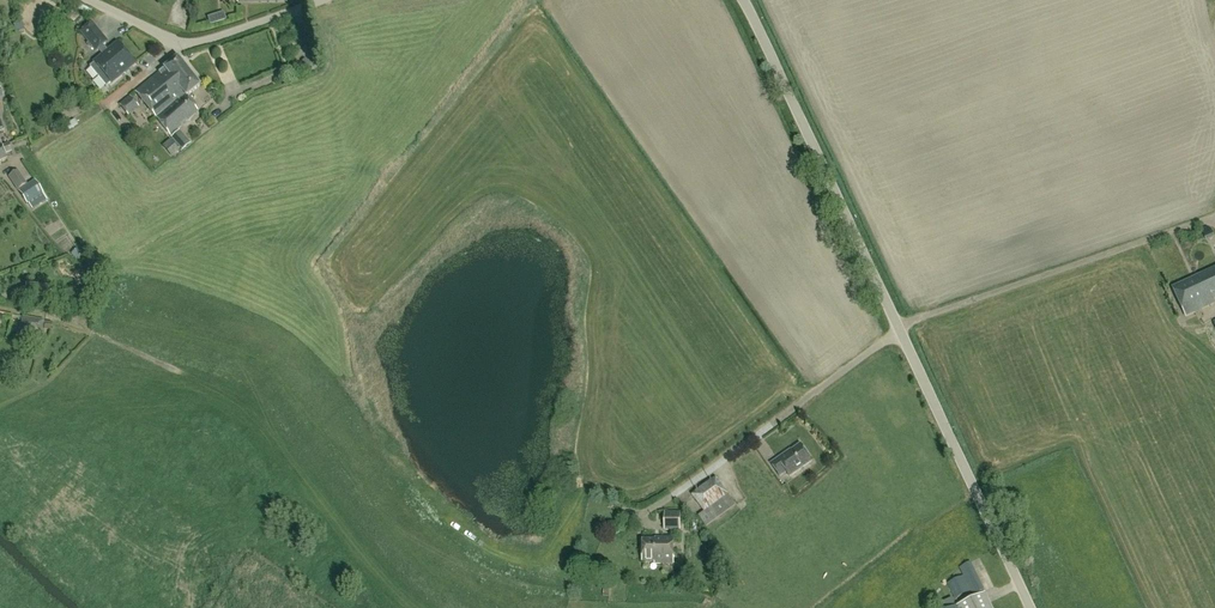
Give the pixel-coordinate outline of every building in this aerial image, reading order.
[(78,14),(89,19),(92,13),(81,8),(78,14)] [(64,18),(73,23),(77,15),(68,10),(64,18)] [(222,12),(207,17),(210,24),(225,19),(222,12)] [(21,20),(13,24),(16,31),(25,27),(21,20)] [(80,32),(96,51),(98,49),(102,55),(107,51),(103,45),(107,42),(92,23),(80,32)] [(89,67),(106,87),(110,83),(111,83),(135,64),(117,43),(107,51),(102,55),(93,62),(94,63),(89,67)] [(179,87),(193,76),(177,57),(135,92),(155,117),(174,102),(167,94),(167,92),(177,84),(179,87)] [(311,71),(314,64),(307,60),(303,67),(311,71)] [(170,135),(198,111),(186,96),(200,85),(193,76),(179,87),(177,84),(167,92),(167,94),(174,102),(155,117),(170,135)] [(128,116),(139,107),(130,95),(118,104),(128,116)] [(71,121),(74,126),(84,122),(81,116),(71,121)] [(191,143),(179,130),(170,138),(172,140),(168,144),(172,147),(176,144),(182,151),(191,143)] [(4,154),(12,151),(9,143),(1,146),(0,147),(0,162),(6,160),(4,154)] [(25,184),(17,171),(8,176),(16,190),(25,184)] [(41,192),(34,181),(18,191),(25,202),(27,201),(41,192)] [(32,209),(46,200),(41,192),(27,201),(32,209)] [(1214,298),(1214,269),(1174,288),(1187,318),(1214,305),(1214,302),(1214,301),(1214,299),(1214,298)] [(50,298),(51,286),(25,284),(24,296),(50,298)] [(0,318),(0,323),(9,327),(11,322),(1,317),(0,318)] [(19,332),(40,336),(43,321),(22,317),(19,332)] [(790,476),(812,461),(801,445),(788,455),(787,453),(771,464),(780,477),(787,472),(790,476)] [(704,512),(698,516),(706,527),(736,505),(729,495),(716,477),(691,495),(704,512)] [(681,512),(664,512),(664,531),(681,531),(681,512)] [(673,565),(673,539),(659,539),(659,541),(642,540),(642,562),(654,563),(654,565),(673,565)] [(984,591),(971,562),(959,568),(972,596),(984,591)] [(956,606),(953,607),(993,607),(986,592),(956,606)] [(933,607),(953,607),(956,606),(952,599),(933,607)]
